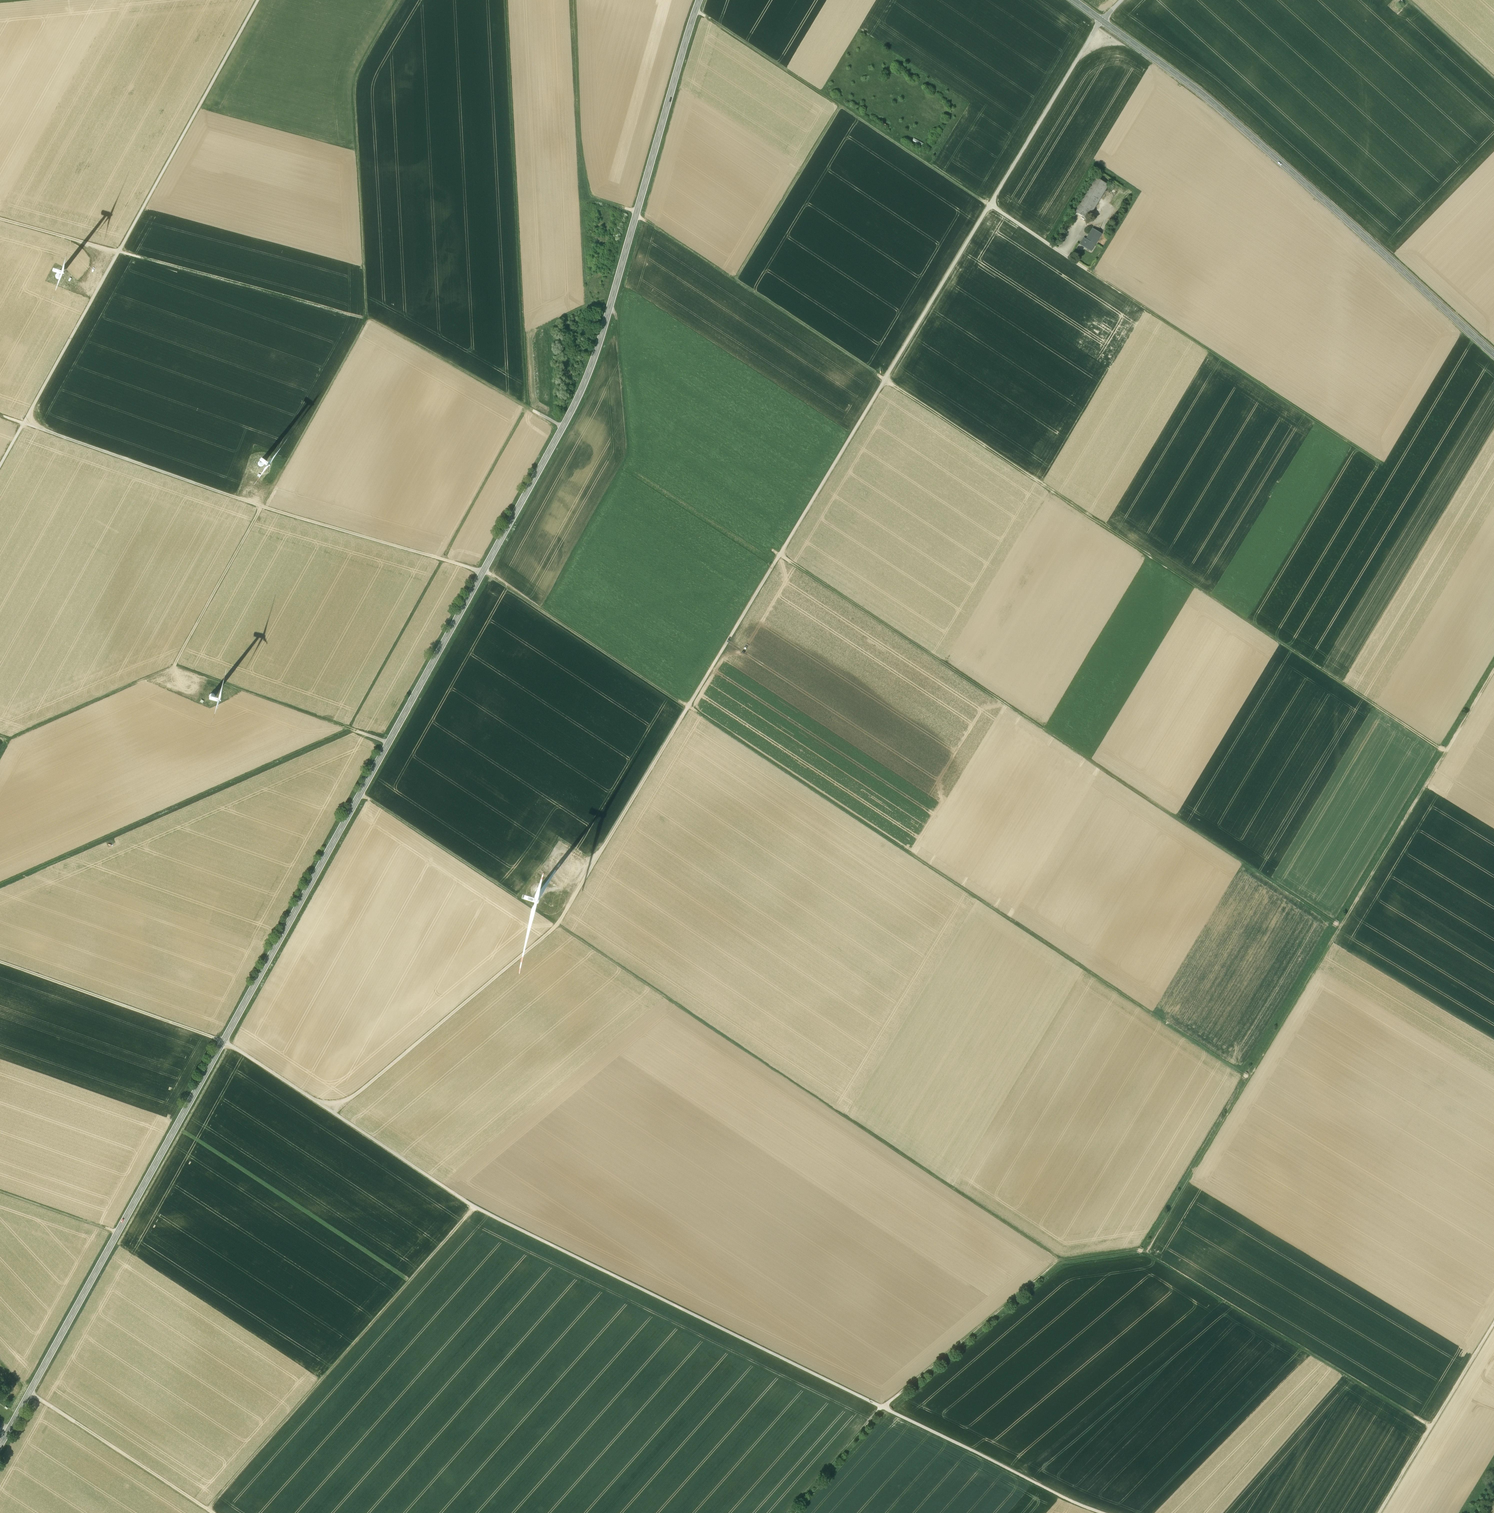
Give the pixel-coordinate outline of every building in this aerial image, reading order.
[(1093,175),(1072,209),(1089,220),(1110,185),(1093,175)] [(1085,238),(1080,247),(1091,253),(1101,235),(1093,230),(1087,239),(1085,238)]
